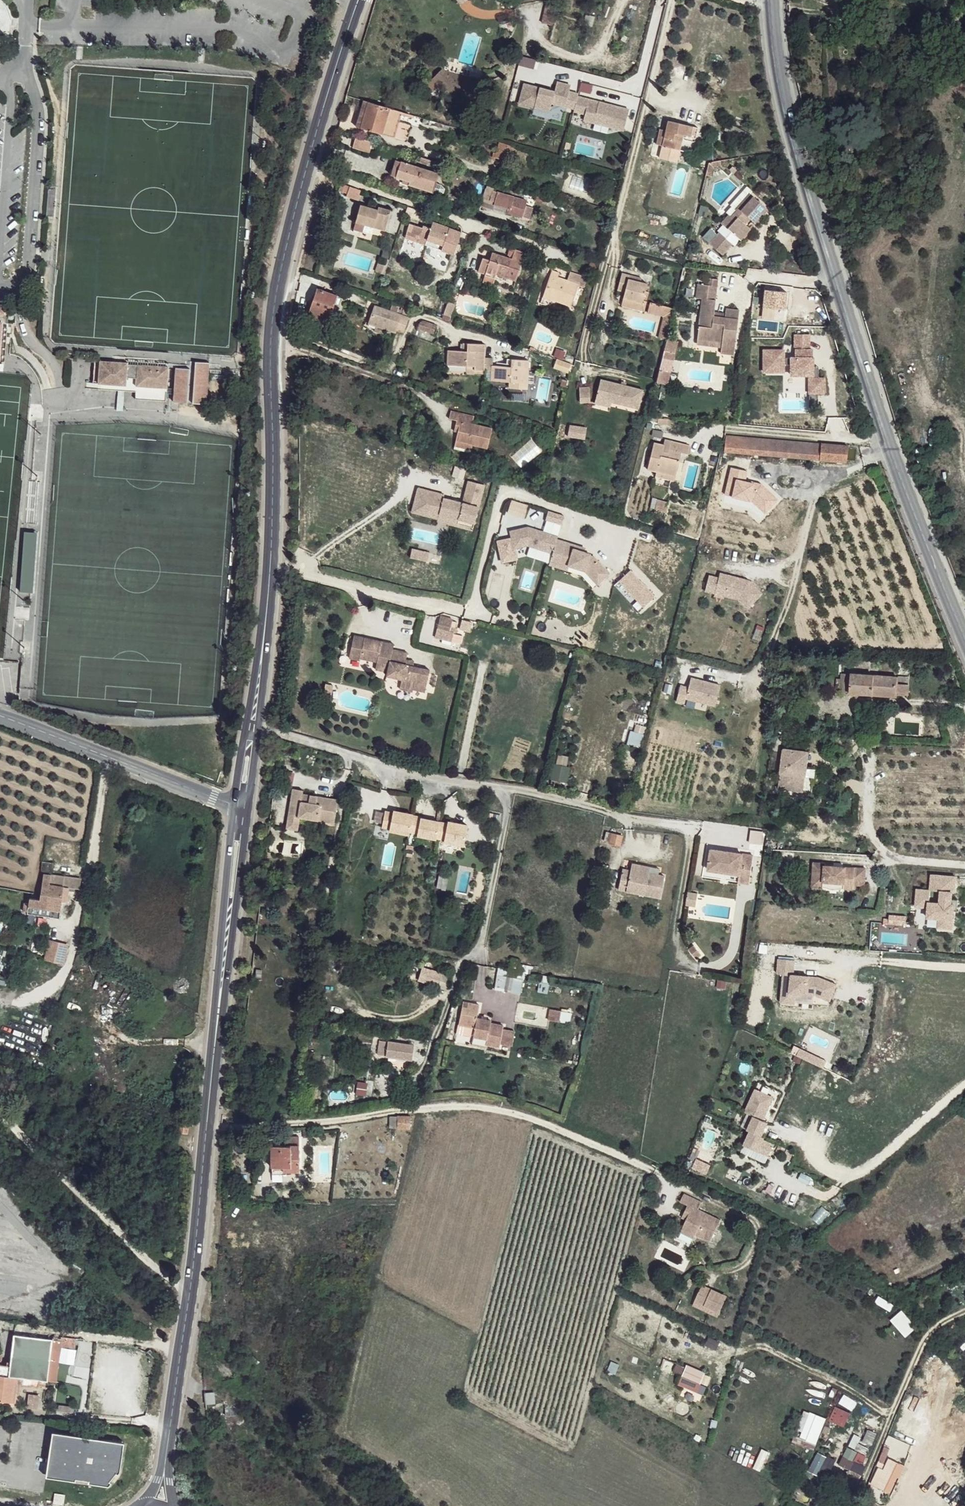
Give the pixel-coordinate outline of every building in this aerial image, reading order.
[(525,85),(520,104),(550,112),(552,104),(554,104),(555,98),(567,102),(570,93),(571,87),(558,83),(555,93),(525,85)] [(579,96),(570,93),(567,102),(555,98),(554,104),(575,110),(578,98),(579,96)] [(575,110),(574,113),(585,116),(589,101),(578,98),(575,110)] [(629,112),(589,101),(585,116),(585,117),(595,119),(594,125),(624,133),(629,112)] [(390,110),(368,103),(367,105),(360,128),(382,136),(384,127),(389,129),(392,121),(387,119),(390,110)] [(360,128),(367,105),(362,104),(355,127),(360,128)] [(585,117),(583,122),(594,125),(595,119),(585,117)] [(676,134),(690,138),(693,128),(663,119),(659,129),(653,127),(648,143),(672,149),(676,134)] [(372,143),(355,138),(352,148),(369,153),(372,143)] [(507,146),(497,143),(492,158),(502,161),(504,156),(507,146)] [(513,147),(507,146),(504,156),(510,158),(513,147)] [(437,163),(419,158),(418,162),(435,168),(437,163)] [(396,177),(401,163),(395,161),(391,175),(396,177)] [(401,161),(401,163),(396,177),(396,178),(403,180),(409,182),(408,186),(433,193),(439,173),(401,161)] [(361,191),(349,187),(347,194),(346,197),(358,201),(361,191)] [(490,201),(493,191),(487,190),(481,207),(493,211),(495,205),(495,203),(490,201)] [(528,202),(493,191),(490,201),(495,203),(495,205),(509,210),(508,213),(523,218),(528,202)] [(749,194),(735,210),(740,214),(734,221),(730,217),(729,215),(721,224),(740,240),(749,230),(742,223),(747,217),(754,224),(767,209),(749,194)] [(545,197),(536,195),(534,201),(542,204),(545,197)] [(378,209),(372,207),(360,204),(356,221),(364,223),(384,228),(387,229),(391,209),(379,206),(378,209)] [(740,214),(735,210),(730,217),(734,221),(740,214)] [(418,243),(425,246),(427,241),(443,246),(450,228),(433,222),(431,230),(424,227),(418,243)] [(384,228),(364,223),(362,227),(375,230),(383,232),(384,228)] [(719,233),(720,234),(732,245),(734,246),(740,240),(725,227),(719,233)] [(720,234),(710,245),(722,256),(732,245),(720,234)] [(427,241),(425,246),(441,251),(443,246),(427,241)] [(478,272),(485,275),(486,272),(496,275),(516,282),(522,263),(492,253),(490,262),(482,259),(478,272)] [(552,271),(543,298),(571,307),(579,284),(573,282),(572,283),(558,278),(560,273),(552,271)] [(486,272),(485,275),(485,276),(494,280),(496,275),(486,272)] [(637,281),(638,278),(622,274),(618,291),(624,293),(624,299),(642,304),(647,284),(640,282),(637,281)] [(719,280),(707,279),(707,286),(718,287),(719,280)] [(705,299),(707,286),(699,285),(697,299),(703,300),(698,339),(722,342),(721,354),(735,355),(740,310),(727,309),(726,315),(726,318),(715,317),(715,313),(716,300),(705,299)] [(718,287),(707,286),(705,299),(716,300),(718,287)] [(309,310),(311,312),(322,315),(321,318),(329,320),(338,295),(317,288),(309,310)] [(761,295),(757,305),(769,310),(772,300),(761,295)] [(642,304),(624,299),(621,306),(644,312),(646,305),(642,304)] [(659,337),(666,339),(674,308),(651,303),(648,312),(664,316),(659,337)] [(397,329),(402,315),(375,305),(369,323),(396,332),(397,329)] [(442,320),(444,313),(438,311),(436,318),(442,320)] [(322,315),(311,312),(310,317),(320,320),(321,318),(322,315)] [(409,317),(402,315),(397,329),(403,332),(409,317)] [(435,325),(420,320),(417,328),(433,333),(435,325)] [(764,350),(764,372),(783,372),(784,365),(791,365),(791,375),(809,375),(809,393),(823,393),(823,378),(818,378),(818,370),(812,370),(812,367),(812,350),(809,350),(809,334),(795,334),(795,358),(783,358),(783,350),(764,350)] [(678,342),(667,339),(664,351),(675,354),(678,342)] [(722,342),(698,339),(697,344),(721,348),(722,342)] [(485,344),(467,343),(467,351),(463,351),(447,350),(447,364),(466,365),(475,365),(475,369),(484,369),(485,344)] [(661,362),(672,365),(673,359),(663,356),(661,362)] [(86,381),(82,380),(81,387),(128,389),(128,396),(159,398),(159,365),(121,363),(120,360),(88,358),(86,381)] [(567,371),(570,363),(555,358),(553,367),(567,371)] [(506,366),(492,365),(491,370),(491,379),(510,381),(518,382),(518,385),(527,386),(529,360),(512,359),(511,366),(506,366)] [(207,401),(208,360),(193,360),(193,366),(173,365),(173,400),(207,401)] [(475,365),(466,365),(466,373),(483,373),(484,369),(475,369),(475,365)] [(670,373),(659,370),(656,383),(667,385),(670,373)] [(644,389),(601,379),(596,398),(639,408),(644,389)] [(527,389),(527,386),(518,385),(518,382),(510,381),(509,388),(527,389)] [(589,387),(579,388),(580,403),(590,402),(589,387)] [(639,408),(596,398),(594,408),(610,412),(611,406),(638,413),(639,408)] [(458,422),(456,428),(461,430),(460,433),(458,441),(474,445),(488,449),(493,429),(473,424),(475,416),(452,411),(450,420),(458,422)] [(569,425),(567,436),(584,439),(586,427),(569,425)] [(727,435),(724,451),(846,462),(848,446),(727,435)] [(647,469),(657,471),(675,476),(681,452),(687,453),(689,445),(665,439),(664,445),(654,442),(647,469)] [(474,445),(458,441),(456,447),(472,451),(474,445)] [(675,476),(657,471),(655,476),(674,481),(675,476)] [(419,488),(413,512),(439,519),(440,514),(475,523),(486,485),(470,481),(464,503),(445,498),(439,497),(440,493),(419,488)] [(511,500),(508,512),(525,517),(528,505),(511,500)] [(549,511),(547,520),(562,524),(565,516),(549,511)] [(439,519),(438,521),(473,531),(475,523),(440,514),(439,519)] [(562,524),(547,520),(543,532),(558,537),(562,524)] [(557,539),(558,537),(543,532),(529,528),(512,532),(514,547),(528,544),(553,552),(557,539)] [(23,572),(33,572),(33,530),(23,530),(23,572)] [(576,546),(557,539),(553,552),(552,555),(570,562),(569,565),(585,570),(599,584),(609,573),(594,557),(590,555),(590,553),(575,549),(576,546)] [(553,552),(530,545),(527,555),(550,562),(552,555),(553,552)] [(762,593),(748,580),(746,583),(743,579),(720,573),(718,578),(709,575),(705,591),(715,593),(716,586),(726,588),(724,596),(738,599),(747,608),(762,593)] [(715,593),(714,596),(724,598),(724,596),(726,588),(716,586),(715,593)] [(441,616),(438,628),(435,636),(452,641),(454,632),(450,630),(453,620),(441,616)] [(372,641),(373,638),(350,632),(346,646),(357,649),(355,655),(372,659),(371,666),(383,669),(382,672),(397,676),(411,679),(409,687),(421,689),(426,667),(416,665),(415,667),(409,666),(410,663),(401,661),(402,657),(403,650),(389,647),(390,641),(378,639),(377,642),(372,641)] [(355,658),(355,655),(357,649),(346,646),(344,655),(355,658)] [(897,683),(898,676),(852,673),(851,675),(849,691),(849,693),(896,696),(897,693),(909,694),(909,684),(897,683)] [(849,691),(851,675),(842,674),(841,678),(837,678),(837,687),(840,687),(840,690),(849,691)] [(409,690),(409,687),(411,679),(397,676),(395,685),(409,690)] [(715,706),(720,685),(702,680),(702,682),(699,681),(697,679),(691,677),(688,687),(681,685),(677,701),(685,703),(686,698),(715,706)] [(324,700),(332,701),(334,686),(327,685),(324,700)] [(888,712),(880,712),(879,724),(887,725),(888,712)] [(887,725),(879,724),(878,737),(883,737),(883,732),(887,732),(887,725)] [(637,725),(634,734),(640,736),(643,727),(637,725)] [(808,752),(785,749),(780,788),(813,792),(815,768),(807,767),(808,752)] [(550,778),(565,781),(569,766),(554,763),(550,778)] [(293,773),(288,771),(284,784),(289,786),(293,773)] [(287,818),(300,821),(301,819),(301,814),(334,821),(338,798),(303,793),(304,789),(292,787),(287,818)] [(383,814),(381,830),(389,830),(389,832),(409,834),(409,831),(417,832),(417,834),(437,835),(437,833),(439,833),(445,834),(445,836),(465,837),(466,818),(446,816),(446,819),(418,817),(419,816),(411,815),(411,814),(391,812),(391,814),(383,814)] [(300,821),(287,818),(285,826),(298,829),(300,821)] [(612,833),(609,842),(619,844),(622,836),(612,833)] [(712,850),(709,871),(740,875),(739,882),(750,884),(754,856),(712,850)] [(631,863),(630,869),(629,875),(621,873),(618,888),(626,891),(628,885),(644,889),(643,894),(660,898),(664,877),(648,873),(650,867),(631,863)] [(825,864),(814,863),(812,887),(823,888),(823,883),(844,885),(843,890),(853,890),(853,886),(864,887),(865,870),(825,867),(825,864)] [(51,885),(53,875),(44,874),(40,900),(30,898),(29,903),(29,906),(61,910),(62,901),(63,894),(64,887),(51,885)] [(82,879),(53,875),(51,885),(64,887),(80,889),(82,879)] [(931,878),(929,894),(940,894),(939,906),(928,905),(927,911),(927,917),(938,918),(938,921),(937,931),(951,932),(953,914),(953,909),(956,909),(957,904),(951,903),(951,896),(953,896),(955,880),(931,878)] [(628,885),(626,891),(643,894),(644,889),(628,885)] [(928,905),(929,894),(916,892),(915,909),(927,911),(928,905)] [(929,894),(928,905),(939,906),(940,894),(929,894)] [(700,906),(701,898),(691,896),(689,904),(700,906)] [(61,910),(29,906),(28,911),(28,914),(60,919),(61,910)] [(56,944),(49,942),(46,961),(65,964),(68,945),(56,944)] [(777,973),(783,973),(781,1002),(795,1003),(796,993),(816,994),(820,996),(823,989),(833,994),(838,984),(819,977),(804,975),(804,978),(798,977),(799,974),(793,974),(795,959),(779,958),(777,973)] [(495,989),(521,991),(523,969),(496,968),(495,989)] [(820,996),(830,1001),(833,994),(823,989),(820,996)] [(477,1003),(469,1002),(468,1007),(460,1005),(457,1023),(471,1026),(474,1026),(473,1036),(486,1037),(485,1042),(499,1044),(500,1041),(502,1026),(502,1022),(489,1021),(489,1018),(475,1016),(477,1003)] [(558,1010),(548,1008),(546,1019),(557,1021),(558,1010)] [(567,1012),(558,1010),(557,1021),(566,1023),(567,1012)] [(471,1026),(457,1023),(456,1033),(471,1035),(471,1026)] [(513,1027),(502,1026),(500,1041),(511,1042),(513,1027)] [(415,1044),(381,1039),(379,1054),(413,1060),(415,1044)] [(797,1054),(819,1065),(823,1059),(800,1048),(797,1054)] [(773,1097),(755,1089),(745,1111),(754,1115),(747,1129),(750,1130),(744,1144),(757,1150),(763,1136),(761,1135),(767,1122),(762,1119),(773,1097)] [(411,1117),(390,1117),(390,1127),(410,1128),(411,1117)] [(286,1146),(272,1146),(272,1173),(300,1173),(299,1137),(286,1138),(286,1146)] [(186,1147),(178,1146),(177,1155),(185,1156),(186,1147)] [(682,1198),(690,1202),(694,1204),(698,1196),(685,1191),(682,1198)] [(685,1226),(698,1231),(713,1238),(722,1217),(700,1206),(703,1198),(698,1196),(694,1204),(690,1202),(686,1210),(691,1212),(689,1217),(685,1226)] [(696,1235),(698,1231),(685,1226),(683,1229),(696,1235)] [(727,1296),(703,1284),(694,1302),(718,1314),(727,1296)] [(927,1300),(931,1297),(928,1292),(917,1298),(923,1309),(929,1306),(927,1300)] [(902,1309),(890,1319),(904,1336),(916,1327),(902,1309)] [(157,1322),(168,1325),(171,1313),(160,1311),(157,1322)] [(61,1340),(14,1335),(11,1366),(9,1383),(20,1384),(45,1387),(46,1381),(47,1382),(50,1359),(59,1360),(61,1340)] [(59,1360),(50,1359),(47,1382),(56,1382),(59,1360)] [(11,1366),(0,1364),(0,1400),(11,1402),(13,1391),(16,1391),(19,1392),(20,1384),(9,1383),(11,1366)] [(679,1385),(699,1390),(704,1369),(684,1364),(679,1385)] [(207,1397),(217,1397),(216,1387),(207,1388),(207,1397)] [(39,1395),(29,1394),(27,1408),(37,1409),(39,1395)] [(53,1437),(47,1479),(106,1488),(116,1475),(120,1447),(53,1437)] [(895,1450),(886,1446),(875,1484),(892,1494),(907,1467),(890,1459),(895,1450)] [(818,1474),(826,1456),(816,1452),(808,1470),(818,1474)] [(838,1463),(853,1471),(858,1462),(843,1454),(838,1463)] [(853,1471),(846,1485),(853,1490),(861,1475),(853,1471)] [(54,1495),(53,1504),(62,1505),(63,1496),(54,1495)]
